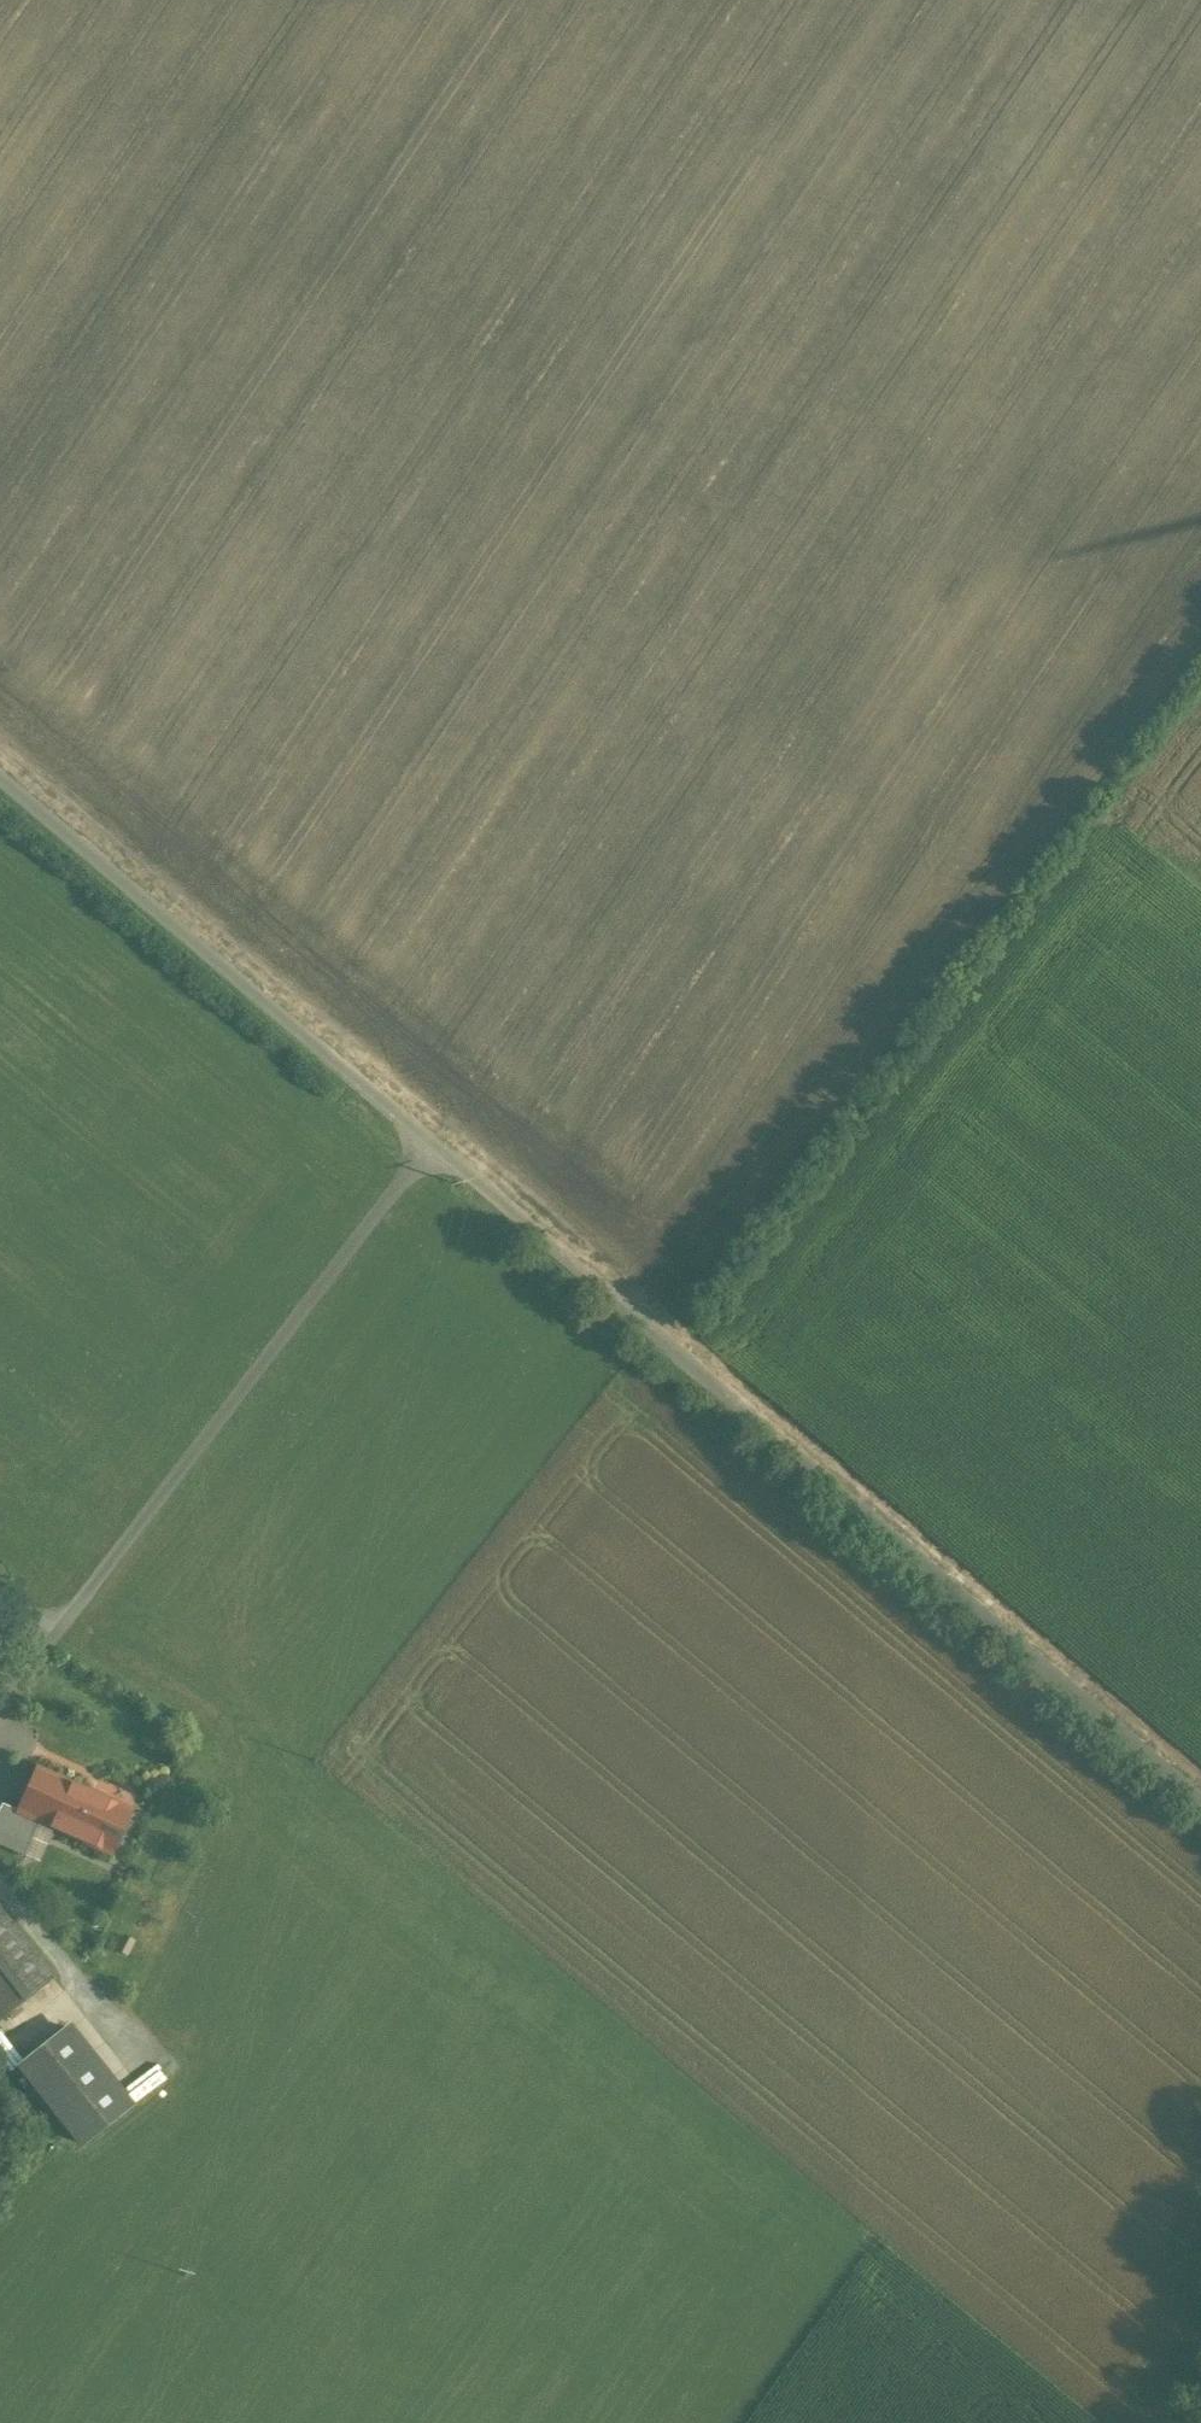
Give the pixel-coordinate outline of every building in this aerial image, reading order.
[(138,1791),(39,1750),(18,1798),(118,1839),(138,1791)] [(62,1977),(0,1893),(0,2002),(10,2016),(62,1977)] [(90,2146),(147,2101),(82,2019),(25,2064),(90,2146)]
